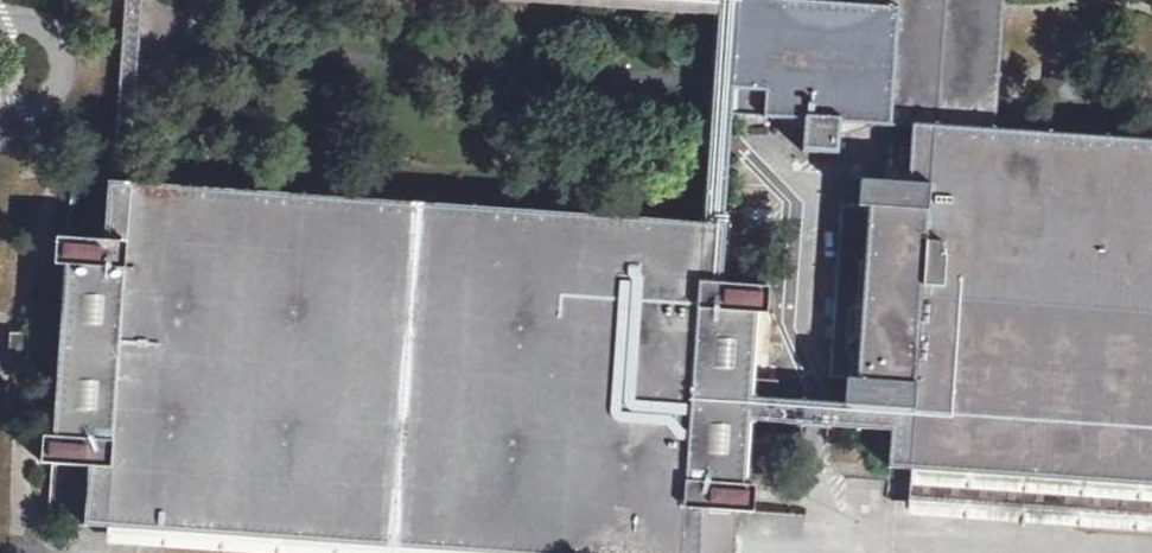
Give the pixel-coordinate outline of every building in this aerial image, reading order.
[(112,185),(130,186),(142,0),(126,0),(112,185)] [(660,0),(419,0),(722,22),(724,5),(660,0)] [(724,5),(744,6),(735,117),(913,129),(998,132),(1043,30),(1041,0),(660,0),(724,5)] [(744,6),(724,5),(722,22),(708,227),(727,227),(735,117),(744,6)] [(913,129),(910,186),(863,182),(861,209),(871,210),(860,381),(849,381),(847,407),(845,431),(892,434),(890,470),(1151,489),(1151,143),(998,132),(913,129)] [(73,183),(69,241),(59,240),(58,268),(68,268),(63,339),(61,370),(56,440),(46,440),(44,466),(54,466),(50,526),(442,552),(705,552),(709,512),(733,514),(756,515),(757,489),(750,488),(754,424),(779,426),(780,402),(780,384),(769,383),(774,316),(771,316),(772,291),(725,286),(727,227),(708,227),(130,186),(112,185),(73,183)] [(61,370),(63,339),(13,336),(10,366),(61,370)] [(847,407),(780,402),(779,426),(845,431),(847,407)] [(705,552),(730,552),(733,514),(709,512),(705,552)]
